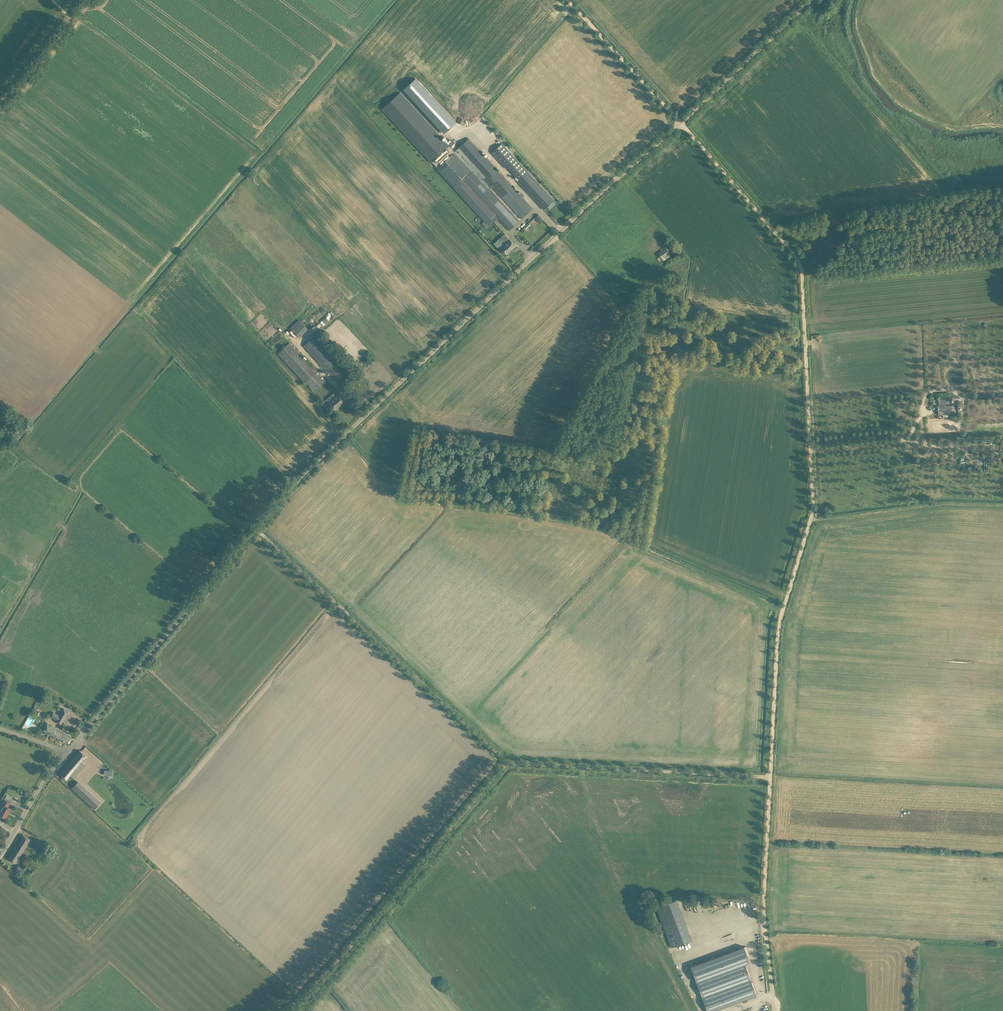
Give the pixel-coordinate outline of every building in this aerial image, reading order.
[(415,78),(404,88),(445,133),(451,127),(456,122),(415,78)] [(400,93),(382,109),(431,162),(432,161),(438,167),(437,168),(453,186),(460,193),(484,220),(486,221),(490,217),(494,213),(506,226),(509,230),(520,220),(516,217),(482,180),(476,173),(472,168),(471,169),(455,151),(455,152),(454,152),(454,151),(449,146),(400,93)] [(458,148),(454,151),(454,152),(455,152),(455,151),(471,169),(472,168),(476,173),(482,180),(484,178),(522,219),(532,209),(533,208),(523,197),(519,193),(469,138),(468,139),(458,148)] [(502,143),(491,152),(500,162),(506,168),(508,167),(519,179),(517,180),(535,199),(538,203),(540,202),(546,208),(554,200),(545,190),(511,152),(502,143)] [(504,245),(501,247),(503,250),(507,254),(516,245),(513,242),(509,238),(505,233),(502,236),(506,241),(503,243),(503,244),(504,245)] [(666,248),(659,253),(664,260),(671,256),(666,248)] [(323,314),(326,320),(334,317),(331,310),(323,314)] [(299,319),(290,328),(299,337),(308,329),(306,327),(300,321),(299,319)] [(271,340),(275,343),(283,336),(280,332),(271,340)] [(303,346),(336,380),(339,384),(352,372),(316,334),(303,346)] [(325,380),(290,342),(278,353),(313,391),(325,380)] [(328,403),(331,406),(335,410),(338,407),(337,406),(344,400),(338,393),(328,403)] [(948,398),(948,394),(938,395),(939,404),(952,404),(952,398),(948,398)] [(938,405),(938,414),(943,414),(944,414),(949,415),(951,415),(951,408),(951,405),(938,405)] [(31,680),(27,689),(34,691),(37,683),(31,680)] [(62,709),(55,720),(61,724),(68,712),(62,709)] [(47,723),(46,726),(43,730),(68,744),(72,737),(68,734),(47,723)] [(80,750),(60,773),(67,780),(71,775),(74,778),(81,769),(78,767),(87,756),(80,750)] [(84,787),(78,793),(94,808),(100,802),(84,787)] [(2,815),(6,817),(11,808),(8,806),(10,802),(4,799),(2,803),(3,804),(0,809),(0,814),(2,815)] [(8,858),(12,861),(15,863),(30,839),(23,834),(8,858)] [(40,843),(35,851),(38,853),(39,854),(40,852),(44,855),(45,853),(48,848),(40,843)] [(672,947),(692,939),(677,899),(657,906),(672,947)] [(739,947),(691,965),(708,1010),(711,1010),(756,994),(745,963),(750,961),(744,946),(739,947)]
